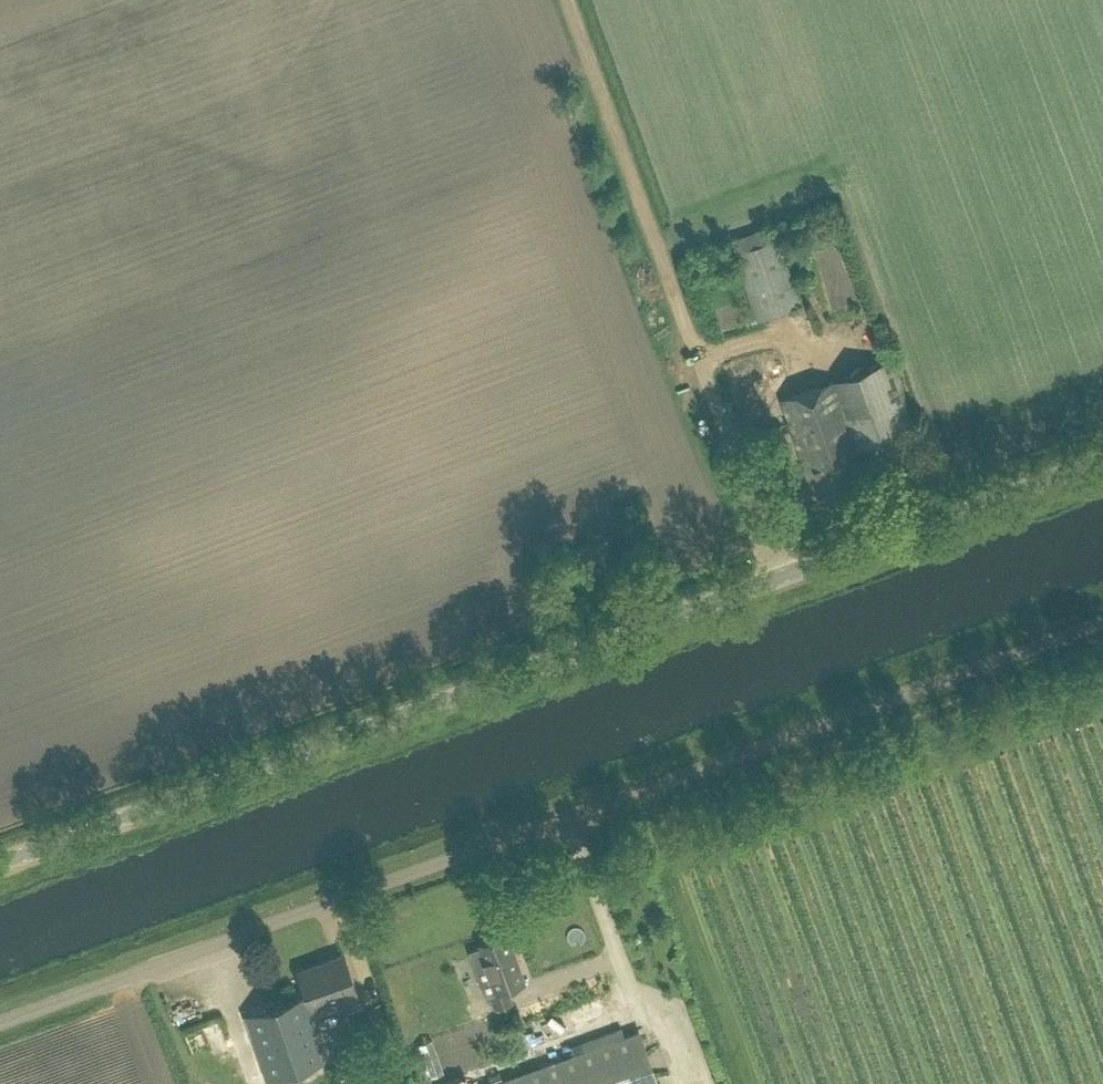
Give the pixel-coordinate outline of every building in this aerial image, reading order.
[(802,302),(772,222),(730,238),(760,318),(802,302)] [(914,423),(891,357),(779,397),(814,494),(868,475),(856,444),(914,423)] [(798,473),(781,422),(757,431),(774,481),(798,473)] [(525,980),(508,931),(479,941),(492,980),(486,982),(494,1005),(512,999),(507,986),(525,980)] [(360,998),(357,989),(344,952),(297,968),(306,993),(246,1014),(267,1074),(328,1053),(314,1014),(360,998)] [(529,1046),(521,1020),(495,1028),(503,1054),(529,1046)] [(623,1028),(607,1033),(610,1041),(490,1083),(655,1083),(636,1031),(625,1035),(623,1028)] [(462,1073),(447,1079),(449,1083),(466,1083),(462,1073)]
